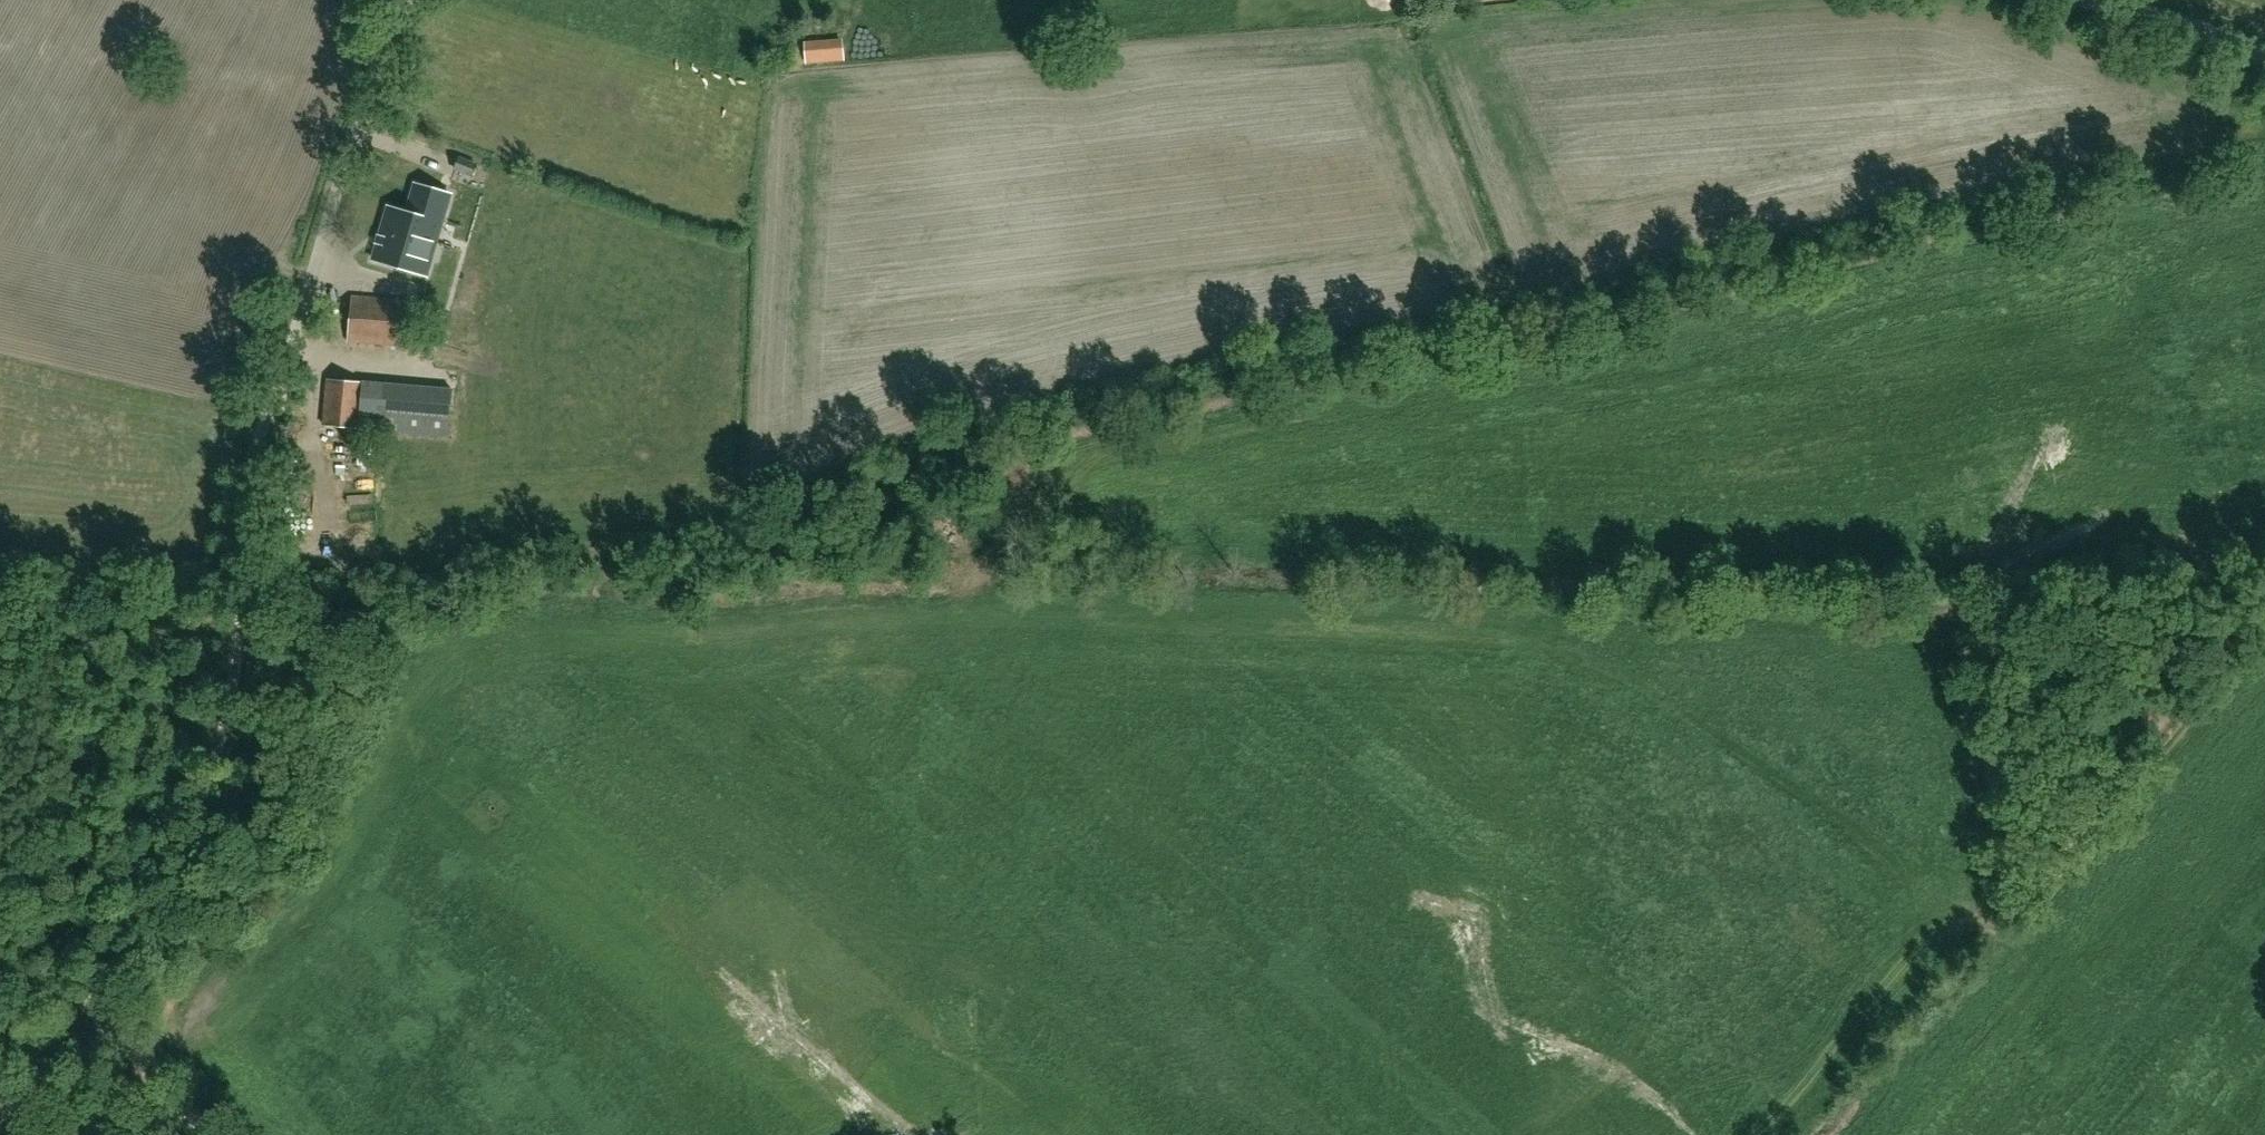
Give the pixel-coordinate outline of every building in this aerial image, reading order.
[(1368,8),(1392,7),(1392,0),(1368,0),(1368,8)] [(408,213),(389,208),(378,247),(396,252),(390,273),(408,278),(419,239),(436,243),(450,194),(415,185),(408,213)] [(403,346),(407,301),(353,296),(349,341),(403,346)] [(360,427),(363,382),(328,380),(325,424),(360,427)] [(385,388),(383,428),(403,430),(405,389),(385,388)]
